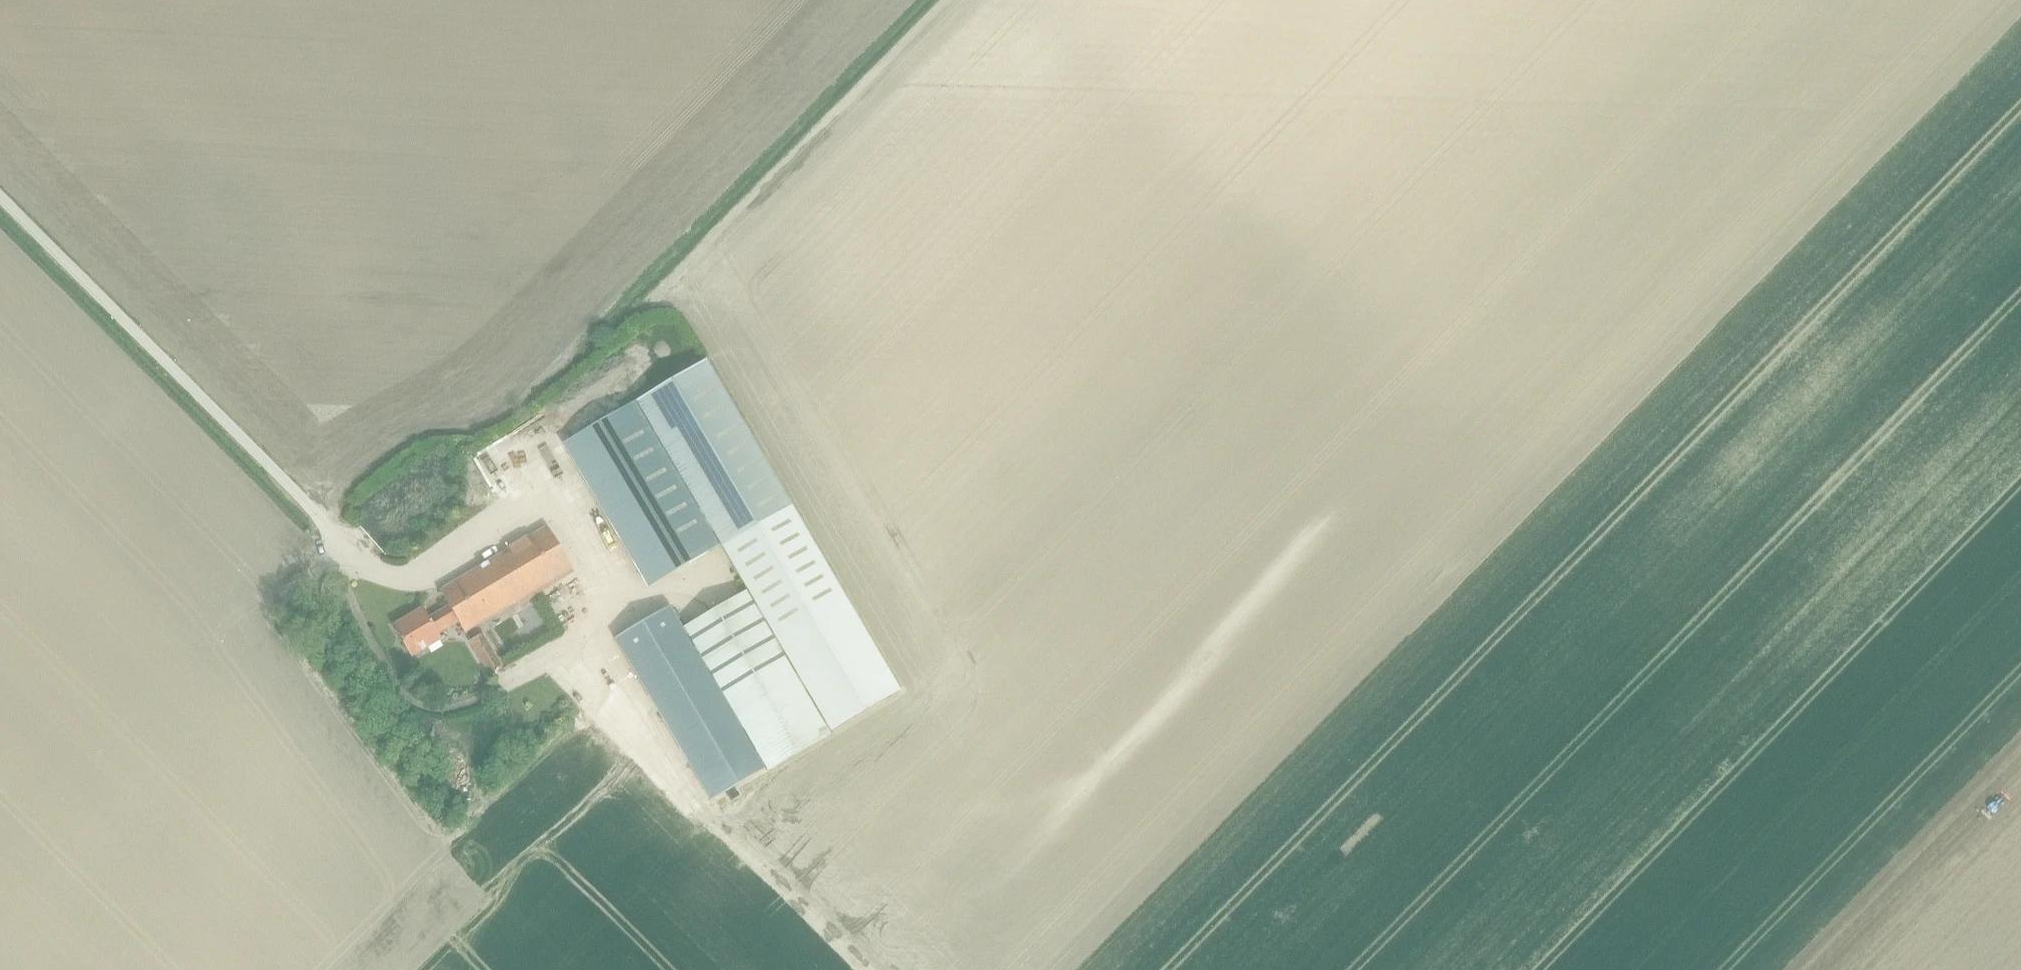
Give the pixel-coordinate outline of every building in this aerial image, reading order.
[(897,689),(790,503),(705,358),(635,399),(636,400),(564,442),(642,575),(665,576),(720,544),(747,591),(682,630),(670,610),(615,641),(629,664),(709,800),(897,689)] [(517,603),(529,596),(573,570),(546,525),(525,538),(525,537),(507,547),(508,548),(439,589),(447,604),(427,616),(421,606),(390,625),(409,656),(440,637),(436,630),(456,619),(464,631),(516,600),(517,603)] [(488,673),(501,665),(481,632),(468,640),(488,673)]
